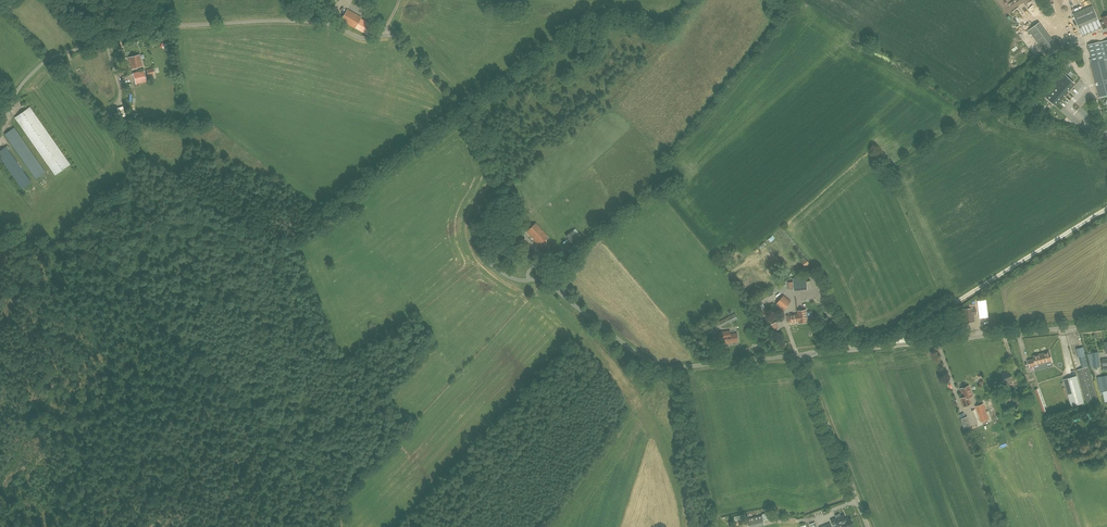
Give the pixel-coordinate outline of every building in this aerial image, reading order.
[(1105,20),(1100,22),(1093,5),(1073,13),(1082,36),(1103,27),(1103,28),(1106,27),(1106,14),(1103,16),(1105,20)] [(368,35),(374,26),(361,18),(361,17),(347,9),(341,20),(355,28),(368,35)] [(1055,42),(1040,22),(1029,30),(1044,50),(1055,42)] [(1106,60),(1104,60),(1099,42),(1088,45),(1092,63),(1091,63),(1100,98),(1106,96),(1106,65),(1106,60)] [(129,57),(132,68),(142,66),(139,55),(129,57)] [(136,84),(147,81),(144,71),(133,73),(136,84)] [(1064,74),(1045,96),(1055,105),(1064,95),(1064,94),(1066,90),(1067,91),(1068,91),(1074,83),(1064,74)] [(123,106),(116,107),(118,117),(125,116),(123,106)] [(70,165),(31,108),(16,119),(55,175),(70,165)] [(141,114),(132,113),(131,120),(140,121),(141,114)] [(45,172),(15,129),(6,135),(36,179),(45,172)] [(6,147),(0,151),(0,158),(21,188),(31,182),(6,147)] [(548,236),(536,223),(526,231),(538,245),(548,236)] [(583,245),(580,241),(573,230),(566,235),(573,246),(576,250),(583,245)] [(808,289),(807,280),(793,281),(794,291),(808,289)] [(749,302),(763,296),(760,287),(745,293),(749,302)] [(791,301),(784,295),(776,304),(783,310),(791,301)] [(761,300),(754,304),(757,311),(764,307),(761,300)] [(974,321),(972,308),(960,310),(961,313),(965,313),(967,322),(974,321)] [(806,310),(798,311),(798,314),(787,315),(788,322),(791,322),(791,323),(795,322),(796,322),(796,321),(799,320),(799,323),(807,322),(806,310)] [(735,313),(719,321),(722,326),(738,318),(735,313)] [(770,315),(765,318),(768,325),(774,322),(770,315)] [(730,331),(719,332),(720,339),(723,339),(723,338),(725,338),(725,343),(731,342),(738,341),(737,333),(731,334),(730,331)] [(1030,366),(1033,365),(1038,364),(1039,367),(1042,366),(1042,369),(1047,367),(1046,363),(1052,362),(1051,361),(1052,361),(1049,352),(1034,356),(1034,359),(1028,360),(1030,366)] [(1088,367),(1077,370),(1086,402),(1097,399),(1088,367)] [(999,376),(1002,384),(1002,383),(1004,390),(1010,388),(1008,381),(1013,379),(1010,371),(1005,373),(1005,374),(999,376)] [(1063,379),(1071,406),(1084,403),(1077,375),(1063,379)] [(1101,376),(1097,377),(1100,391),(1106,389),(1106,375),(1101,376)] [(961,398),(964,407),(971,404),(969,397),(973,396),(969,386),(961,388),(964,397),(961,398)] [(1035,389),(1043,413),(1046,411),(1038,388),(1035,389)] [(1009,392),(1003,394),(1006,404),(1012,402),(1009,392)] [(988,420),(986,415),(982,404),(975,407),(981,422),(988,420)] [(959,419),(963,428),(970,426),(966,416),(959,419)] [(770,508),(765,510),(768,520),(773,518),(773,517),(775,517),(775,519),(779,518),(777,513),(775,513),(772,514),(770,508)] [(854,526),(850,518),(846,520),(844,515),(840,516),(839,514),(835,516),(836,518),(831,520),(834,526),(836,526),(842,525),(843,526),(852,526),(854,526)] [(764,520),(762,515),(747,519),(748,524),(764,520)]
